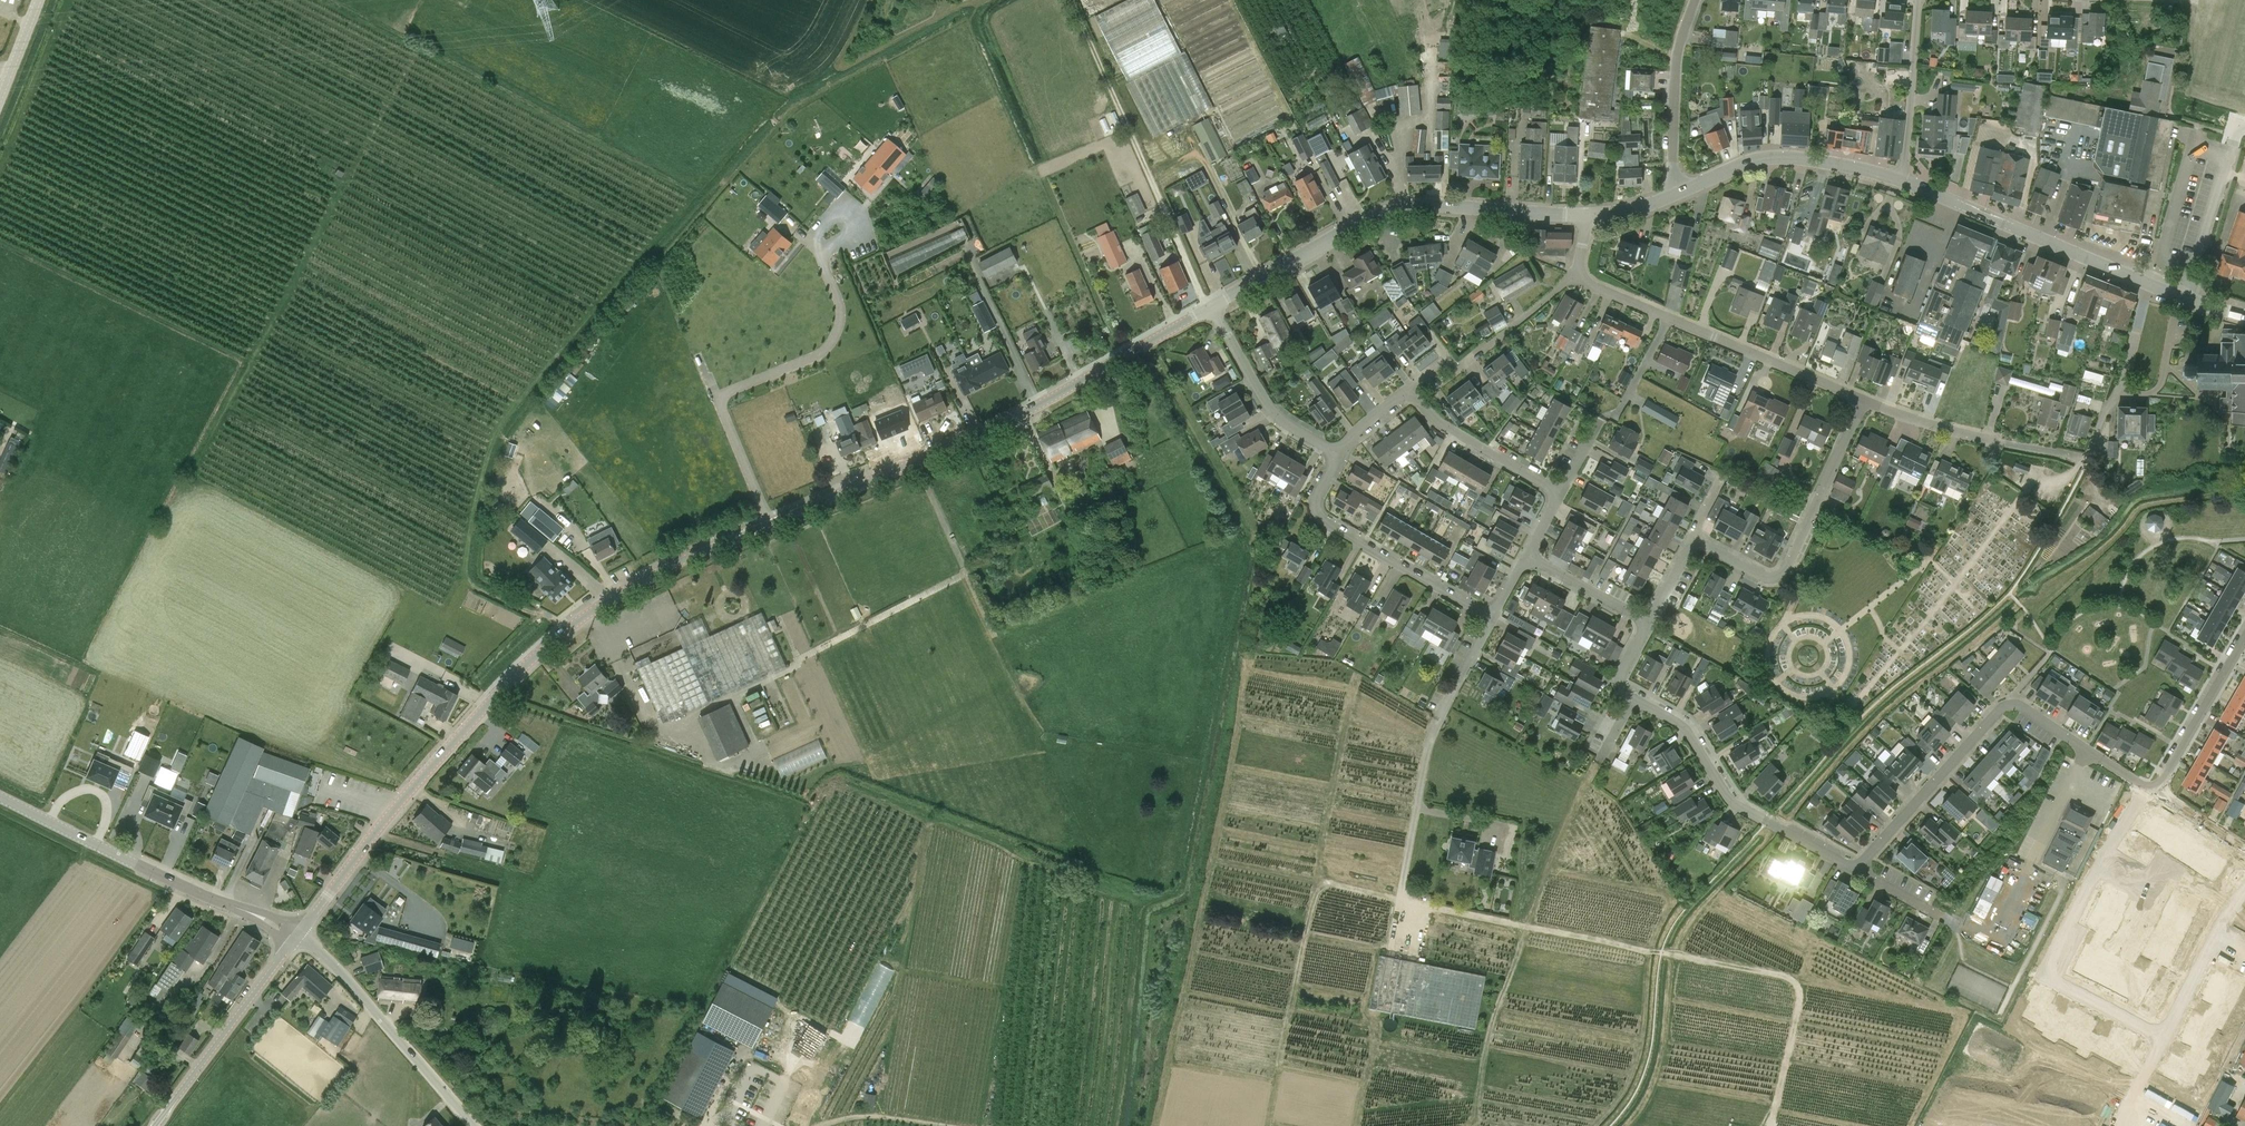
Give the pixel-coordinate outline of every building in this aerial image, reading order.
[(1127,81),(1128,82),(1127,82),(1154,136),(1213,107),(1185,50),(1181,52),(1155,0),(1127,0),(1095,17),(1127,81)] [(1722,9),(1737,11),(1738,1),(1739,2),(1739,0),(1723,0),(1722,9)] [(1767,9),(1768,0),(1745,0),(1743,20),(1756,21),(1757,10),(1767,11),(1767,9)] [(1767,9),(1767,11),(1774,11),(1776,21),(1779,21),(1780,30),(1787,31),(1790,0),(1768,0),(1767,9)] [(1797,10),(1797,15),(1804,16),(1804,19),(1810,19),(1808,38),(1809,38),(1809,42),(1816,42),(1816,40),(1819,13),(1812,13),(1812,12),(1813,0),(1798,0),(1797,10)] [(1838,12),(1837,23),(1845,24),(1846,13),(1844,13),(1845,0),(1827,0),(1826,11),(1838,12)] [(1865,16),(1864,30),(1878,31),(1879,18),(1872,17),(1873,2),(1857,0),(1855,15),(1865,16)] [(1902,20),(1903,4),(1886,3),(1884,18),(1893,19),(1893,28),(1900,29),(1901,20),(1902,20)] [(1966,11),(1965,28),(1958,27),(1958,42),(1977,43),(1977,34),(1979,12),(1977,12),(1977,10),(1975,9),(1970,8),(1968,10),(1968,11),(1966,11)] [(1954,44),(1955,19),(1948,18),(1948,10),(1933,9),(1931,31),(1946,32),(1945,44),(1954,44)] [(1990,29),(1991,13),(1989,12),(1989,11),(1987,9),(1982,9),(1980,10),(1980,12),(1979,12),(1977,34),(1984,34),(1984,42),(1996,43),(1997,29),(1990,29)] [(1816,40),(1819,41),(1820,37),(1821,37),(1821,30),(1827,31),(1828,25),(1827,25),(1828,12),(1819,11),(1819,13),(1816,40)] [(2051,46),(2051,38),(2058,38),(2060,16),(2058,16),(2058,14),(2056,13),(2051,13),(2049,14),(2049,15),(2047,15),(2047,24),(2040,24),(2039,46),(2051,46)] [(2060,16),(2058,38),(2065,39),(2065,48),(2077,49),(2078,27),(2071,27),(2072,17),(2070,17),(2070,15),(2068,14),(2063,13),(2061,14),(2061,16),(2060,16)] [(2102,36),(2103,14),(2089,13),(2088,25),(2082,25),(2081,42),(2092,42),(2093,35),(2102,36)] [(2007,16),(2007,18),(2005,18),(2005,34),(1998,34),(1998,47),(2009,48),(2010,40),(2017,41),(2018,19),(2016,18),(2017,17),(2015,15),(2010,15),(2007,16)] [(2020,17),(2020,19),(2018,19),(2017,41),(2024,41),(2024,49),(2035,49),(2036,36),(2030,36),(2031,19),(2029,19),(2029,17),(2027,16),(2022,16),(2020,17)] [(1274,27),(1278,36),(1287,32),(1283,23),(1274,27)] [(1618,122),(1619,111),(1610,110),(1620,30),(1590,26),(1579,117),(1609,121),(1618,122)] [(1725,37),(1724,45),(1736,46),(1738,30),(1726,29),(1725,37)] [(1724,45),(1725,37),(1712,36),(1711,47),(1724,48),(1724,45)] [(1440,39),(1440,56),(1455,56),(1454,38),(1440,39)] [(1889,63),(1890,48),(1878,47),(1877,62),(1889,63)] [(1861,57),(1873,59),(1874,52),(1862,50),(1861,57)] [(1735,62),(1736,53),(1721,52),(1720,61),(1735,62)] [(2148,61),(2144,81),(2143,81),(2140,94),(2132,92),(2128,112),(2157,117),(2159,103),(2156,102),(2157,98),(2165,100),(2173,58),(2149,53),(2147,61),(2148,61)] [(1418,85),(1414,85),(1414,79),(1398,80),(1398,83),(1376,89),(1359,56),(1344,63),(1363,105),(1376,99),(1378,106),(1395,101),(1393,96),(1398,95),(1400,116),(1421,114),(1418,85)] [(1733,81),(1735,66),(1727,65),(1726,80),(1733,81)] [(1652,91),(1653,72),(1631,70),(1630,90),(1652,91)] [(2052,80),(2052,72),(2037,72),(2037,80),(2052,80)] [(2178,125),(2179,122),(2157,117),(2128,112),(2120,110),(2066,98),(2069,84),(2052,80),(2050,95),(2045,116),(2101,128),(2094,160),(2103,173),(2098,194),(2095,212),(2094,212),(2091,224),(2139,234),(2142,222),(2141,222),(2149,185),(2158,187),(2171,123),(2178,125)] [(2038,137),(2047,86),(2023,81),(2022,88),(2021,88),(2020,93),(2017,92),(2012,119),(2017,120),(2016,126),(2024,127),(2023,134),(2038,137)] [(1953,82),(1952,88),(1974,91),(1974,90),(1978,90),(1979,86),(1953,82)] [(1998,83),(1997,89),(2009,91),(2010,84),(1998,83)] [(1828,87),(1809,84),(1807,97),(1826,100),(1828,87)] [(2020,88),(2021,86),(2011,84),(2010,90),(2017,92),(2020,93),(2021,88),(2020,88)] [(1803,107),(1805,88),(1795,88),(1793,106),(1795,106),(1802,107),(1803,107)] [(899,92),(892,95),(899,113),(905,108),(899,92)] [(1932,115),(1923,115),(1921,141),(1918,141),(1917,153),(1920,153),(1921,154),(1926,155),(1925,156),(1927,158),(1933,158),(1935,157),(1935,155),(1939,156),(1941,154),(1944,155),(1945,143),(1943,143),(1943,133),(1955,134),(1956,118),(1953,118),(1955,94),(1940,93),(1938,110),(1934,109),(1933,110),(1932,110),(1932,111),(1932,112),(1932,115)] [(1769,95),(1759,95),(1759,108),(1769,108),(1769,95)] [(1436,108),(1451,109),(1451,97),(1437,97),(1436,108)] [(1734,116),(1733,98),(1731,98),(1722,99),(1723,116),(1734,116)] [(1780,144),(1807,146),(1809,113),(1801,113),(1802,107),(1795,106),(1794,112),(1783,112),(1779,112),(1780,99),(1770,99),(1769,123),(1782,124),(1780,144)] [(1355,135),(1374,125),(1364,107),(1346,117),(1355,135)] [(1749,109),(1740,110),(1740,121),(1744,121),(1744,129),(1742,129),(1743,144),(1761,143),(1760,128),(1756,128),(1756,120),(1760,120),(1759,108),(1749,109)] [(1435,129),(1434,129),(1434,130),(1449,131),(1449,110),(1435,110),(1435,129)] [(1706,115),(1699,118),(1705,135),(1704,135),(1707,144),(1711,142),(1715,151),(1730,146),(1723,128),(1719,117),(1717,111),(1706,115)] [(1903,121),(1879,118),(1880,116),(1862,113),(1861,124),(1872,126),(1872,128),(1878,129),(1875,155),(1899,158),(1903,121)] [(1310,129),(1328,120),(1324,114),(1306,123),(1310,129)] [(1619,186),(1641,185),(1641,168),(1638,168),(1637,155),(1631,155),(1631,147),(1640,147),(1639,135),(1631,135),(1630,120),(1624,120),(1625,116),(1623,116),(1621,134),(1620,135),(1617,157),(1624,159),(1625,169),(1618,169),(1619,186)] [(1218,159),(1225,173),(1219,176),(1225,186),(1227,185),(1229,190),(1237,185),(1238,185),(1237,183),(1236,181),(1245,176),(1233,152),(1228,155),(1209,117),(1193,126),(1211,163),(1218,159)] [(1542,145),(1541,144),(1541,140),(1546,141),(1547,128),(1526,126),(1525,143),(1521,143),(1519,178),(1540,180),(1542,145)] [(1575,181),(1577,147),(1579,126),(1567,126),(1567,130),(1566,130),(1565,133),(1550,132),(1549,145),(1555,145),(1553,180),(1575,181)] [(1868,155),(1871,131),(1857,129),(1857,130),(1843,127),(1842,131),(1829,129),(1826,148),(1840,150),(1840,149),(1853,151),(1853,152),(1868,155)] [(1413,142),(1425,143),(1426,130),(1415,129),(1413,142)] [(1434,150),(1449,150),(1449,131),(1434,130),(1434,150)] [(1322,132),(1306,140),(1313,154),(1315,157),(1316,157),(1324,152),(1326,151),(1331,149),(1322,132)] [(1271,143),(1277,140),(1273,133),(1268,136),(1271,143)] [(1313,154),(1302,133),(1291,139),(1302,160),(1313,154)] [(1961,136),(1957,152),(1965,154),(1969,137),(1961,136)] [(860,172),(854,178),(872,193),(883,181),(884,181),(883,180),(888,175),(889,176),(889,175),(888,174),(906,155),(888,139),(865,166),(864,165),(865,166),(860,171),(859,171),(860,172)] [(1609,143),(1589,140),(1587,156),(1607,159),(1609,143)] [(1359,149),(1366,163),(1365,163),(1371,175),(1373,173),(1377,181),(1387,176),(1369,143),(1359,149)] [(1460,153),(1458,173),(1467,174),(1467,175),(1489,177),(1489,175),(1498,175),(1499,155),(1491,154),(1491,153),(1482,152),(1482,146),(1462,145),(1461,153),(1460,153)] [(1980,147),(1975,166),(1969,190),(1992,195),(1991,198),(2018,206),(2021,193),(2022,192),(2030,159),(1980,147)] [(1366,163),(1359,149),(1348,154),(1365,187),(1377,181),(1373,173),(1371,175),(1365,163),(1366,163)] [(1424,181),(1424,163),(1413,164),(1413,156),(1405,156),(1406,167),(1407,167),(1408,181),(1424,181)] [(1442,167),(1442,156),(1434,156),(1434,163),(1424,163),(1424,181),(1440,181),(1440,167),(1442,167)] [(1327,159),(1319,163),(1331,188),(1340,184),(1327,159)] [(1260,179),(1253,166),(1245,170),(1252,183),(1260,179)] [(2031,190),(2034,191),(2027,210),(2040,215),(2047,197),(2051,198),(2060,174),(2040,166),(2031,190)] [(1202,171),(1186,179),(1191,189),(1207,180),(1202,171)] [(1790,214),(1799,178),(1772,172),(1764,207),(1790,214)] [(1308,209),(1325,200),(1311,174),(1295,182),(1308,209)] [(1237,183),(1238,185),(1237,185),(1243,195),(1252,190),(1246,179),(1237,183)] [(1287,187),(1284,181),(1263,191),(1267,197),(1263,199),(1270,211),(1283,204),(1293,198),(1291,194),(1287,187)] [(839,183),(831,192),(838,197),(845,189),(839,183)] [(930,184),(926,189),(930,193),(935,187),(930,184)] [(2079,229),(2092,192),(2071,184),(2058,221),(2079,229)] [(1840,221),(1848,191),(1828,185),(1820,214),(1815,213),(1810,231),(1822,235),(1827,217),(1840,221)] [(1126,199),(1135,218),(1141,215),(1132,196),(1126,199)] [(1719,218),(1733,221),(1732,228),(1746,231),(1749,217),(1741,215),(1744,202),(1724,197),(1719,218)] [(1225,212),(1218,199),(1208,204),(1215,217),(1225,212)] [(780,224),(789,213),(782,208),(776,203),(768,213),(780,224)] [(1262,233),(1255,220),(1260,217),(1254,206),(1244,212),(1249,220),(1238,225),(1247,241),(1262,233)] [(2244,278),(2244,211),(2239,209),(2227,243),(2237,246),(2237,248),(2228,245),(2226,250),(2218,272),(2229,276),(2230,274),(2231,275),(2232,274),(2244,278)] [(1183,235),(1194,230),(1187,213),(1175,218),(1183,235)] [(1789,218),(1778,215),(1773,236),(1784,239),(1789,218)] [(1154,229),(1153,230),(1150,224),(1151,223),(1148,216),(1135,222),(1138,229),(1139,229),(1141,235),(1152,260),(1166,254),(1154,229)] [(1216,224),(1223,235),(1216,239),(1211,230),(1210,230),(1223,254),(1237,246),(1229,232),(1224,224),(1222,221),(1216,224)] [(1114,230),(1110,231),(1106,222),(1096,226),(1100,236),(1097,237),(1111,269),(1128,262),(1114,230)] [(1692,255),(1696,242),(1689,240),(1692,228),(1675,223),(1674,227),(1671,227),(1670,232),(1672,233),(1669,245),(1683,248),(1682,252),(1692,255)] [(1982,290),(1984,291),(1985,292),(1985,291),(1980,289),(1983,282),(1989,266),(1994,253),(1988,251),(1993,238),(1957,224),(1944,257),(1945,257),(1933,286),(1932,286),(1917,322),(1914,332),(1958,349),(1965,332),(1968,334),(1969,332),(1966,331),(1982,290)] [(964,226),(888,257),(897,276),(970,238),(964,226)] [(1795,226),(1791,241),(1800,244),(1804,228),(1795,226)] [(1895,237),(1870,227),(1860,254),(1884,263),(1895,237)] [(1553,254),(1553,229),(1535,229),(1535,247),(1535,251),(1543,251),(1543,254),(1553,254)] [(1553,229),(1553,254),(1565,255),(1566,248),(1571,248),(1571,230),(1553,229)] [(1209,261),(1223,254),(1210,230),(1203,234),(1204,235),(1198,238),(1202,247),(1201,247),(1209,261)] [(768,235),(762,243),(765,246),(758,254),(772,266),(791,243),(778,231),(771,238),(768,235)] [(1782,244),(1763,237),(1757,252),(1776,260),(1782,244)] [(1454,263),(1469,272),(1482,247),(1468,239),(1460,254),(1454,263)] [(1616,258),(1635,263),(1636,260),(1643,262),(1643,260),(1647,243),(1640,241),(1639,245),(1620,241),(1619,246),(1617,248),(1616,250),(1617,253),(1616,258)] [(1989,266),(1983,282),(1980,289),(1985,291),(1985,292),(1987,292),(1985,296),(1996,299),(2000,288),(1990,284),(1993,278),(1998,279),(1999,275),(2001,271),(2010,247),(2005,245),(2005,243),(2001,241),(1999,243),(1998,243),(1994,253),(1989,266)] [(1417,244),(1417,246),(1409,247),(1410,261),(1405,262),(1417,282),(1405,291),(1407,296),(1420,289),(1420,281),(1418,263),(1426,262),(1424,245),(1423,245),(1422,243),(1417,244)] [(1424,245),(1426,262),(1442,260),(1440,243),(1424,245)] [(1651,246),(1650,252),(1659,254),(1661,248),(1651,246)] [(1483,279),(1488,270),(1497,255),(1482,247),(1469,272),(1483,279)] [(2014,249),(2010,247),(2001,271),(1999,275),(2001,276),(2002,274),(2004,275),(2005,272),(2013,275),(2022,252),(2021,251),(2020,249),(2016,248),(2014,249)] [(980,263),(987,278),(1017,262),(1010,248),(980,263)] [(1727,248),(1720,266),(1730,270),(1737,252),(1727,248)] [(1378,266),(1379,264),(1376,259),(1374,259),(1369,251),(1354,261),(1357,267),(1355,269),(1354,269),(1343,275),(1350,287),(1364,279),(1366,281),(1381,272),(1378,266)] [(1912,300),(1926,261),(1905,253),(1890,292),(1912,300)] [(2022,279),(2026,280),(2027,282),(2029,285),(2033,288),(2037,290),(2040,292),(2052,261),(2037,256),(2034,264),(2028,262),(2022,279)] [(2066,267),(2052,261),(2040,292),(2041,292),(2046,294),(2050,294),(2054,294),(2058,293),(2062,294),(2068,278),(2063,276),(2066,267)] [(1170,292),(1189,284),(1179,262),(1160,270),(1170,292)] [(1403,290),(1403,289),(1405,291),(1417,282),(1405,262),(1403,262),(1391,268),(1403,290)] [(1505,301),(1534,283),(1523,264),(1493,281),(1505,301)] [(1680,286),(1688,288),(1693,267),(1679,264),(1674,284),(1680,285),(1680,286)] [(1772,279),(1781,282),(1785,268),(1776,265),(1772,279)] [(1439,283),(1438,282),(1437,282),(1440,283),(1446,271),(1439,267),(1434,277),(1440,281),(1439,283)] [(1137,307),(1154,299),(1149,289),(1140,268),(1125,274),(1132,290),(1130,291),(1137,307)] [(1447,287),(1453,274),(1446,271),(1440,283),(1448,288),(1448,287),(1447,287)] [(1831,273),(1828,282),(1836,285),(1839,276),(1831,273)] [(2100,305),(2109,284),(2085,274),(2080,288),(2081,288),(2073,312),(2095,320),(2100,305)] [(1319,281),(1331,302),(1341,296),(1329,275),(1319,281)] [(1998,279),(1993,278),(1990,284),(2000,288),(2003,281),(1998,279)] [(1403,293),(1395,279),(1383,286),(1392,301),(1403,293)] [(1756,286),(1767,290),(1770,283),(1759,279),(1756,286)] [(1809,293),(1814,281),(1809,279),(1804,291),(1809,293)] [(1872,279),(1863,300),(1876,306),(1885,284),(1872,279)] [(1331,302),(1319,281),(1308,287),(1320,308),(1331,302)] [(2132,309),(2137,295),(2109,284),(2100,305),(2107,308),(2103,324),(2125,330),(2131,308),(2132,309)] [(1759,308),(1763,296),(1740,287),(1731,310),(1747,316),(1751,305),(1759,308)] [(1480,288),(1470,294),(1474,300),(1484,294),(1480,288)] [(1790,318),(1795,306),(1801,291),(1796,289),(1794,294),(1788,291),(1784,301),(1774,297),(1764,323),(1779,329),(1784,315),(1790,318)] [(979,290),(968,295),(972,304),(983,300),(979,290)] [(1293,316),(1301,311),(1311,327),(1318,323),(1307,305),(1304,306),(1297,294),(1284,301),(1293,316)] [(1552,317),(1565,325),(1554,344),(1562,348),(1558,354),(1561,356),(1560,357),(1565,360),(1566,359),(1566,358),(1575,342),(1581,332),(1574,329),(1578,322),(1574,320),(1583,305),(1565,294),(1552,317)] [(1340,301),(1347,313),(1348,312),(1349,313),(1354,311),(1354,312),(1356,312),(1347,296),(1340,301)] [(1817,329),(1822,317),(1828,302),(1816,298),(1811,312),(1801,309),(1791,334),(1806,339),(1811,327),(1817,329)] [(2019,320),(2022,302),(2010,300),(2007,318),(2019,320)] [(973,307),(981,325),(993,319),(984,301),(973,307)] [(1433,301),(1420,311),(1428,322),(1442,312),(1433,301)] [(1497,305),(1483,312),(1495,332),(1508,325),(1497,305)] [(1386,308),(1368,321),(1374,329),(1392,316),(1386,308)] [(1274,346),(1291,338),(1277,310),(1260,319),(1274,346)] [(1542,312),(1536,317),(1540,322),(1546,316),(1542,312)] [(1408,323),(1412,328),(1406,333),(1420,351),(1431,344),(1424,335),(1430,330),(1419,315),(1408,323)] [(1604,342),(1615,319),(1606,315),(1595,339),(1596,339),(1592,345),(1601,349),(1604,342)] [(902,321),(906,328),(915,324),(911,316),(902,321)] [(2049,317),(2045,335),(2057,338),(2061,320),(2049,317)] [(1615,319),(1604,342),(1614,347),(1620,333),(1629,337),(1627,343),(1635,346),(1642,332),(1615,319)] [(2063,328),(2059,342),(2070,345),(2076,325),(2063,321),(2061,327),(2063,328)] [(1038,326),(1025,332),(1031,351),(1025,355),(1034,371),(1049,362),(1042,349),(1048,346),(1038,326)] [(1487,326),(1481,329),(1485,336),(1491,333),(1487,326)] [(1346,328),(1331,336),(1337,345),(1339,343),(1350,334),(1346,328)] [(2221,408),(2221,412),(2233,412),(2233,425),(2244,425),(2244,332),(2237,332),(2237,329),(2223,328),(2223,333),(2222,354),(2201,353),(2200,360),(2199,360),(2199,363),(2187,363),(2187,364),(2188,364),(2188,375),(2186,375),(2186,376),(2198,377),(2198,380),(2200,380),(2200,386),(2198,388),(2199,389),(2200,388),(2210,388),(2210,390),(2212,390),(2212,388),(2221,389),(2221,391),(2223,391),(2223,389),(2227,389),(2227,397),(2221,397),(2221,408)] [(1841,367),(1848,351),(1855,354),(1861,337),(1845,331),(1839,347),(1837,346),(1838,344),(1827,340),(1821,354),(1832,358),(1830,362),(1841,367)] [(1397,355),(1403,350),(1410,359),(1420,351),(1406,333),(1401,337),(1397,332),(1386,340),(1387,342),(1386,343),(1394,354),(1396,353),(1397,355)] [(1581,332),(1575,342),(1577,343),(1574,350),(1575,350),(1574,353),(1579,355),(1580,353),(1581,354),(1589,337),(1582,334),(1582,333),(1581,332)] [(2119,355),(2124,335),(2113,332),(2108,352),(2119,355)] [(1337,345),(1333,347),(1338,354),(1344,349),(1339,343),(1337,345)] [(1394,374),(1393,372),(1394,371),(1389,364),(1395,359),(1382,343),(1376,348),(1377,349),(1367,356),(1372,363),(1384,379),(1386,378),(1387,379),(1394,374)] [(1261,361),(1262,360),(1267,372),(1273,369),(1268,358),(1272,355),(1266,344),(1255,349),(1261,361)] [(1683,373),(1692,355),(1683,350),(1682,352),(1665,344),(1657,361),(1683,373)] [(1859,374),(1872,379),(1883,352),(1882,352),(1879,360),(1873,357),(1876,350),(1863,345),(1857,360),(1863,363),(1859,374)] [(1200,377),(1214,369),(1217,374),(1224,370),(1217,357),(1210,361),(1207,355),(1202,347),(1188,356),(1200,377)] [(1951,354),(1957,356),(1960,350),(1958,349),(1953,347),(1951,354)] [(1315,350),(1308,354),(1313,360),(1319,356),(1315,350)] [(1920,381),(1927,364),(1914,359),(1916,354),(1907,351),(1902,363),(1909,366),(1904,381),(1911,384),(1913,378),(1920,381)] [(1901,360),(1888,355),(1883,352),(1872,379),(1884,384),(1889,373),(1895,375),(1901,360)] [(970,364),(980,384),(1009,370),(1001,353),(982,362),(978,354),(968,360),(968,359),(967,359),(969,364),(970,364)] [(900,366),(905,377),(921,370),(926,372),(927,375),(935,371),(927,354),(900,366)] [(1512,361),(1510,363),(1503,354),(1493,362),(1505,377),(1514,369),(1520,377),(1529,371),(1519,358),(1513,362),(1512,361)] [(1323,355),(1314,362),(1320,370),(1329,363),(1323,355)] [(2011,357),(2002,355),(2000,361),(2010,363),(2011,357)] [(1547,365),(1549,361),(1545,359),(1540,367),(1553,375),(1556,370),(1547,365)] [(1505,377),(1493,362),(1483,370),(1494,385),(1505,377)] [(1927,364),(1920,381),(1927,384),(1925,389),(1933,392),(1938,377),(1945,380),(1950,367),(1937,362),(1935,367),(1927,364)] [(1360,380),(1366,376),(1374,387),(1384,379),(1372,363),(1362,370),(1357,363),(1350,367),(1360,380)] [(980,384),(970,364),(969,364),(954,371),(966,394),(982,386),(980,384)] [(1704,381),(1718,387),(1712,401),(1729,409),(1734,397),(1727,394),(1728,392),(1736,375),(1712,364),(1704,381)] [(2007,385),(2008,382),(2033,389),(2035,383),(2010,376),(2012,370),(1998,366),(1994,381),(2007,385)] [(1307,369),(1302,373),(1306,379),(1312,375),(1307,369)] [(2093,372),(2085,369),(2082,378),(2091,380),(2093,372)] [(1617,381),(1627,386),(1632,375),(1623,370),(1617,381)] [(1347,407),(1359,399),(1351,389),(1358,384),(1348,371),(1341,376),(1345,381),(1333,390),(1347,407)] [(564,372),(540,401),(552,411),(576,383),(564,372)] [(1220,380),(1224,387),(1231,383),(1227,376),(1220,380)] [(1691,380),(1682,376),(1676,388),(1685,392),(1691,380)] [(1309,383),(1319,396),(1319,397),(1326,392),(1316,378),(1309,383)] [(943,380),(937,383),(940,390),(946,387),(943,380)] [(1458,389),(1471,406),(1483,397),(1470,380),(1458,389)] [(2036,423),(2056,428),(2060,415),(2064,416),(2067,405),(2070,406),(2076,387),(2064,383),(2063,385),(2050,381),(2048,387),(2035,383),(2033,389),(2053,396),(2055,389),(2062,391),(2059,401),(2044,397),(2036,423)] [(1537,383),(1530,393),(1535,396),(1542,385),(1537,383)] [(1608,389),(1620,395),(1623,389),(1611,383),(1608,389)] [(1471,406),(1458,389),(1446,397),(1452,405),(1450,406),(1453,409),(1448,413),(1458,425),(1464,420),(1460,415),(1471,406)] [(1213,412),(1221,407),(1225,415),(1244,404),(1237,392),(1228,397),(1224,391),(1207,401),(1213,412)] [(1779,426),(1788,406),(1777,401),(1776,402),(1762,396),(1751,391),(1739,416),(1734,413),(1728,426),(1733,429),(1732,430),(1745,436),(1752,420),(1757,422),(1760,416),(1772,421),(1771,423),(1779,426)] [(940,392),(921,400),(919,395),(911,398),(914,404),(913,404),(921,421),(948,409),(940,392)] [(1279,392),(1273,396),(1278,402),(1283,398),(1279,392)] [(1548,409),(1565,418),(1571,407),(1554,398),(1548,409)] [(1322,426),(1335,416),(1321,399),(1309,408),(1322,426)] [(1680,417),(1647,399),(1641,409),(1674,428),(1680,417)] [(2091,417),(2086,415),(2089,404),(2076,400),(2067,432),(2085,437),(2091,417)] [(1520,407),(1524,410),(1529,404),(1524,401),(1520,407)] [(851,409),(854,416),(863,412),(863,411),(869,408),(867,402),(851,409)] [(1515,408),(1506,402),(1502,407),(1511,413),(1515,408)] [(1245,427),(1242,422),(1251,416),(1244,404),(1225,415),(1229,422),(1221,426),(1227,437),(1245,427)] [(858,424),(862,435),(857,438),(855,434),(858,433),(849,413),(846,406),(832,411),(837,424),(831,426),(837,442),(843,455),(861,448),(861,447),(872,443),(873,445),(877,443),(867,420),(858,424)] [(2145,438),(2145,431),(2154,431),(2155,414),(2145,413),(2146,407),(2118,406),(2117,438),(2145,438)] [(1524,410),(1520,407),(1515,413),(1520,416),(1524,410)] [(1565,418),(1548,409),(1542,420),(1559,429),(1565,418)] [(879,421),(886,438),(912,428),(905,410),(879,421)] [(1052,462),(1101,439),(1087,410),(1038,433),(1052,462)] [(787,423),(792,421),(797,419),(794,413),(788,415),(784,416),(787,423)] [(824,415),(814,417),(817,426),(827,423),(824,415)] [(1436,434),(1433,439),(1428,434),(1429,433),(1415,416),(1404,424),(1418,442),(1423,438),(1426,438),(1432,446),(1436,443),(1440,445),(1444,439),(1436,434)] [(1805,416),(1797,433),(1809,438),(1809,440),(1821,446),(1830,426),(1816,419),(1816,421),(1805,416)] [(1559,429),(1542,420),(1537,430),(1553,439),(1559,429)] [(1505,427),(1509,430),(1514,424),(1510,421),(1505,427)] [(1393,432),(1413,458),(1417,454),(1413,449),(1414,449),(1412,446),(1418,442),(1404,424),(1393,432)] [(1637,442),(1636,441),(1640,433),(1623,424),(1618,432),(1618,431),(1609,447),(1629,457),(1637,442)] [(1509,430),(1505,427),(1501,432),(1505,436),(1509,430)] [(1259,429),(1242,439),(1238,432),(1220,443),(1226,454),(1240,446),(1246,457),(1268,445),(1259,429)] [(1553,439),(1537,430),(1531,441),(1547,450),(1553,439)] [(1492,436),(1488,431),(1484,434),(1488,439),(1492,436)] [(1383,440),(1396,458),(1402,454),(1404,457),(1405,456),(1409,461),(1413,458),(1393,432),(1383,440)] [(1859,459),(1861,453),(1868,457),(1878,437),(1870,433),(1868,438),(1862,435),(1855,450),(1853,456),(1859,459)] [(1797,442),(1784,435),(1776,451),(1789,457),(1797,442)] [(1887,441),(1879,437),(1878,437),(1868,457),(1881,463),(1882,462),(1887,465),(1882,475),(1883,475),(1896,449),(1889,446),(1888,448),(1884,446),(1887,441)] [(1115,468),(1132,459),(1121,438),(1104,446),(1115,468)] [(1217,438),(1211,441),(1214,446),(1220,443),(1217,438)] [(1396,458),(1383,440),(1372,449),(1385,467),(1396,458)] [(1547,450),(1531,441),(1525,452),(1541,461),(1547,450)] [(2117,457),(2117,441),(2108,441),(2108,456),(2117,457)] [(16,452),(17,449),(18,447),(7,442),(7,444),(5,448),(0,459),(0,471),(7,474),(16,452)] [(509,442),(505,455),(512,457),(517,445),(509,442)] [(1921,472),(1930,454),(1908,444),(1904,453),(1896,449),(1883,475),(1893,480),(1898,468),(1902,470),(1905,464),(1921,472)] [(1269,481),(1273,473),(1281,477),(1292,458),(1278,451),(1275,457),(1268,452),(1256,473),(1269,481)] [(1449,474),(1459,457),(1449,451),(1438,468),(1439,469),(1438,470),(1432,467),(1425,479),(1432,483),(1436,476),(1440,478),(1444,471),(1449,474)] [(1675,481),(1696,492),(1704,476),(1691,469),(1695,463),(1682,456),(1676,466),(1682,469),(1675,481)] [(1460,481),(1470,463),(1459,457),(1449,474),(1460,481)] [(1654,465),(1639,457),(1634,467),(1649,475),(1654,465)] [(1773,481),(1780,470),(1776,468),(1780,459),(1774,457),(1771,464),(1766,461),(1755,479),(1770,488),(1774,482),(1773,481)] [(1292,458),(1281,477),(1288,482),(1283,490),(1296,497),(1308,477),(1302,473),(1305,466),(1292,458)] [(1963,492),(1972,473),(1942,460),(1930,485),(1944,491),(1947,485),(1963,492)] [(1622,481),(1628,469),(1615,462),(1612,469),(1601,462),(1594,475),(1612,485),(1615,478),(1622,481)] [(2028,467),(2013,462),(2011,468),(2026,473),(2028,467)] [(1470,487),(1480,469),(1470,463),(1460,481),(1470,487)] [(1378,482),(1384,474),(1372,467),(1369,473),(1356,465),(1348,479),(1366,490),(1372,479),(1378,482)] [(1387,469),(1392,475),(1396,472),(1391,466),(1387,469)] [(1253,467),(1247,477),(1252,479),(1258,469),(1253,467)] [(1479,494),(1480,492),(1481,493),(1491,475),(1480,469),(1470,487),(1475,490),(1467,503),(1478,509),(1485,497),(1479,494)] [(1422,477),(1418,472),(1411,477),(1418,486),(1422,477)] [(1633,478),(1642,483),(1646,477),(1636,472),(1633,478)] [(1850,494),(1855,482),(1839,474),(1833,486),(1850,494)] [(1735,478),(1730,475),(1727,481),(1732,484),(1735,478)] [(1068,482),(1072,489),(1082,484),(1078,477),(1068,482)] [(1119,487),(1125,485),(1122,479),(1116,482),(1119,487)] [(1660,482),(1658,481),(1655,487),(1671,496),(1665,507),(1682,516),(1689,505),(1677,498),(1680,492),(1673,488),(1665,484),(1660,482)] [(1612,485),(1609,490),(1619,495),(1623,489),(1612,484),(1612,485)] [(1509,501),(1508,504),(1504,502),(1500,510),(1517,519),(1523,509),(1528,511),(1535,497),(1516,487),(1509,501)] [(1756,489),(1750,487),(1747,494),(1752,497),(1756,489)] [(1609,508),(1615,497),(1601,489),(1598,496),(1587,490),(1580,502),(1598,512),(1603,505),(1609,508)] [(1363,509),(1365,505),(1378,513),(1382,506),(1357,492),(1354,498),(1341,490),(1334,502),(1353,513),(1357,506),(1363,509)] [(1413,492),(1410,496),(1417,500),(1420,496),(1413,492)] [(1042,506),(1048,503),(1043,494),(1037,497),(1042,506)] [(1487,494),(1484,501),(1493,506),(1496,499),(1487,494)] [(1725,533),(1735,515),(1728,511),(1730,507),(1728,502),(1724,500),(1725,499),(1719,496),(1712,509),(1718,512),(1720,507),(1723,509),(1713,526),(1725,533)] [(1768,507),(1781,514),(1787,504),(1774,496),(1768,507)] [(1445,506),(1449,500),(1444,497),(1440,504),(1445,506)] [(1633,504),(1624,499),(1620,508),(1628,513),(1633,504)] [(1646,503),(1640,500),(1637,505),(1643,509),(1646,503)] [(493,501),(491,514),(500,516),(502,503),(493,501)] [(1494,509),(1488,505),(1483,502),(1481,506),(1480,508),(1491,515),(1494,509)] [(1434,504),(1431,508),(1438,512),(1440,508),(1434,504)] [(2089,504),(2081,516),(2091,524),(2088,528),(2092,531),(2094,529),(2100,533),(2110,520),(2089,504)] [(1634,511),(1640,514),(1643,509),(1637,505),(1634,511)] [(1659,517),(1677,527),(1682,516),(1665,507),(1659,517)] [(539,509),(529,521),(554,541),(564,529),(539,509)] [(1518,529),(1507,523),(1510,517),(1496,510),(1491,520),(1497,523),(1492,531),(1511,542),(1518,529)] [(1737,539),(1744,526),(1751,530),(1758,516),(1747,510),(1742,519),(1735,515),(1725,533),(1737,539)] [(1388,534),(1398,518),(1387,512),(1377,528),(1388,534)] [(1567,524),(1564,531),(1587,543),(1588,544),(1596,526),(1570,512),(1564,522),(1567,524)] [(2166,518),(2152,512),(2146,525),(2159,531),(2166,518)] [(1455,516),(1452,520),(1459,524),(1461,520),(1455,516)] [(1632,530),(1633,529),(1635,525),(1638,519),(1632,516),(1626,527),(1632,530)] [(1654,528),(1671,537),(1677,527),(1659,517),(1654,528)] [(1398,518),(1388,534),(1399,540),(1408,524),(1398,518)] [(535,528),(526,520),(517,529),(525,537),(525,538),(538,552),(548,541),(535,528)] [(1408,524),(1399,540),(1409,546),(1419,530),(1408,524)] [(1635,525),(1633,529),(1639,533),(1642,528),(1635,525)] [(1626,540),(1632,530),(1626,527),(1620,537),(1626,541),(1626,540)] [(1776,550),(1783,537),(1765,528),(1764,530),(1757,527),(1751,539),(1757,543),(1754,548),(1771,557),(1775,549),(1776,550)] [(1663,547),(1665,548),(1671,537),(1654,528),(1648,538),(1648,539),(1663,547)] [(1419,530),(1409,546),(1420,552),(1429,536),(1419,530)] [(609,538),(608,539),(604,531),(597,535),(601,542),(593,546),(599,559),(616,551),(609,538)] [(1490,554),(1493,548),(1505,554),(1511,542),(1492,531),(1488,539),(1482,536),(1476,547),(1490,554)] [(1558,542),(1575,551),(1579,544),(1585,547),(1587,543),(1564,531),(1558,542)] [(1430,558),(1439,542),(1429,536),(1420,552),(1430,558)] [(1627,541),(1626,540),(1626,541),(1620,537),(1614,548),(1621,552),(1627,541)] [(1648,538),(1646,537),(1640,548),(1657,557),(1663,547),(1648,539),(1648,538)] [(1280,546),(1286,549),(1291,541),(1285,538),(1280,546)] [(1291,541),(1286,549),(1283,555),(1291,559),(1286,567),(1296,573),(1301,565),(1302,566),(1310,552),(1291,541)] [(1439,542),(1430,558),(1441,565),(1450,549),(1439,542)] [(1575,551),(1558,542),(1552,553),(1570,562),(1575,551)] [(1610,554),(1618,558),(1621,552),(1614,548),(1610,554)] [(1634,558),(1651,568),(1657,557),(1640,548),(1634,558)] [(1468,560),(1476,564),(1473,570),(1490,580),(1496,570),(1486,564),(1489,557),(1475,549),(1468,560)] [(1451,559),(1458,563),(1462,556),(1455,552),(1451,559)] [(1592,560),(1598,563),(1601,558),(1594,555),(1592,560)] [(574,584),(560,571),(559,572),(545,558),(530,572),(544,586),(543,588),(556,601),(574,584)] [(1599,576),(1606,580),(1616,562),(1608,558),(1599,576)] [(1628,569),(1646,578),(1651,568),(1634,558),(1628,569)] [(2244,571),(2244,564),(2236,558),(2232,565),(2237,568),(2233,574),(2227,571),(2228,570),(2218,564),(2217,565),(2212,562),(2209,567),(2244,587),(2244,571)] [(1326,559),(1314,580),(1321,585),(1318,590),(1333,599),(1340,585),(1334,582),(1342,568),(1326,559)] [(1598,563),(1592,560),(1583,576),(1589,579),(1598,563)] [(1299,591),(1313,569),(1305,565),(1297,579),(1302,582),(1297,590),(1299,591)] [(2209,567),(2204,575),(2212,579),(2214,576),(2227,584),(2224,591),(2239,599),(2244,589),(2244,587),(2209,567)] [(1622,581),(1639,590),(1646,578),(1628,569),(1622,581)] [(1470,593),(1474,586),(1484,592),(1490,580),(1473,570),(1469,578),(1464,575),(1458,586),(1470,593)] [(1351,597),(1346,605),(1361,613),(1370,598),(1364,594),(1371,581),(1370,580),(1372,578),(1365,575),(1364,577),(1356,572),(1344,593),(1351,597)] [(1716,597),(1726,579),(1714,572),(1704,590),(1716,597)] [(1525,586),(1521,592),(1516,589),(1513,593),(1519,597),(1518,597),(1535,606),(1545,589),(1534,583),(1531,589),(1525,586)] [(2200,592),(2196,589),(2196,590),(2232,611),(2239,599),(2224,591),(2220,597),(2203,587),(2200,592)] [(1758,619),(1767,601),(1759,597),(1760,596),(1753,593),(1743,588),(1733,605),(1758,619)] [(1398,620),(1410,598),(1394,589),(1382,610),(1398,620)] [(1546,612),(1555,595),(1545,589),(1535,606),(1546,612)] [(2232,611),(2196,590),(2193,595),(2214,607),(2210,614),(2225,623),(2232,611)] [(1693,611),(1698,597),(1689,594),(1684,607),(1693,611)] [(1562,607),(1566,600),(1555,595),(1546,612),(1555,617),(1552,623),(1565,630),(1573,614),(1562,607)] [(1719,616),(1728,600),(1720,595),(1711,611),(1719,616)] [(1517,602),(1511,599),(1506,608),(1512,611),(1517,602)] [(851,610),(856,620),(862,617),(857,607),(851,610)] [(1436,607),(1435,609),(1433,607),(1428,616),(1421,612),(1411,629),(1422,635),(1422,636),(1430,640),(1445,615),(1443,614),(1444,611),(1436,607)] [(2190,611),(2185,608),(2182,613),(2218,634),(2225,623),(2210,614),(2206,621),(2200,617),(2200,616),(2199,616),(2200,614),(2192,609),(2190,611)] [(664,723),(709,702),(787,666),(772,633),(767,623),(761,611),(710,636),(701,617),(676,629),(684,648),(652,662),(649,656),(635,662),(664,723)] [(1379,615),(1371,611),(1363,625),(1370,630),(1379,615)] [(1524,628),(1527,622),(1510,613),(1507,619),(1524,628)] [(2218,634),(2182,613),(2178,620),(2183,623),(2184,622),(2200,631),(2196,638),(2211,646),(2218,634)] [(1586,626),(1572,619),(1574,614),(1573,614),(1565,630),(1563,634),(1579,642),(1583,635),(1594,641),(1604,621),(1593,615),(1586,626)] [(1459,634),(1453,630),(1457,622),(1445,615),(1430,640),(1438,645),(1439,644),(1450,651),(1450,650),(1451,651),(1458,638),(1457,638),(1459,634)] [(779,630),(774,619),(767,623),(772,633),(779,630)] [(1604,621),(1594,641),(1605,647),(1601,654),(1609,659),(1617,643),(1609,639),(1616,628),(1604,621)] [(1527,622),(1524,628),(1528,630),(1533,633),(1536,627),(1532,624),(1527,622)] [(1519,628),(1515,636),(1507,632),(1501,644),(1520,654),(1524,646),(1530,649),(1536,638),(1519,628)] [(460,657),(465,644),(445,636),(440,649),(460,657)] [(1996,639),(1993,636),(1988,640),(1991,644),(1996,639)] [(1330,642),(1321,637),(1316,647),(1334,656),(1342,642),(1333,637),(1330,642)] [(1998,650),(2015,665),(2025,654),(2008,639),(1998,650)] [(2168,666),(2177,651),(2179,648),(2164,639),(2154,657),(2168,665),(2168,666)] [(1983,645),(1986,648),(1991,644),(1988,640),(1983,645)] [(1258,643),(1256,650),(1262,651),(1264,644),(1258,643)] [(1521,665),(1515,662),(1520,654),(1501,644),(1494,657),(1505,662),(1501,669),(1515,677),(1517,673),(1521,665)] [(1649,657),(1640,673),(1654,681),(1663,663),(1664,661),(1671,665),(1680,650),(1673,647),(1667,658),(1660,654),(1657,661),(1649,657)] [(1989,660),(2006,675),(2015,665),(1998,650),(1989,660)] [(1556,651),(1553,657),(1558,659),(1561,654),(1556,651)] [(2177,651),(2168,666),(2168,665),(2166,669),(2180,677),(2189,663),(2191,659),(2177,651)] [(1975,658),(1972,654),(1966,658),(1969,662),(1975,658)] [(2055,654),(2050,660),(2056,665),(2061,659),(2055,654)] [(1961,662),(1964,666),(1969,662),(1966,658),(1961,662)] [(391,690),(395,681),(403,685),(410,670),(389,659),(378,684),(391,690)] [(1575,683),(1595,693),(1602,681),(1592,675),(1595,669),(1575,659),(1569,670),(1579,675),(1575,683)] [(1980,671),(1996,686),(2006,675),(1989,660),(1980,671)] [(2189,663),(2180,677),(2178,680),(2193,689),(2203,671),(2189,663)] [(600,693),(597,689),(609,679),(596,664),(579,679),(591,693),(588,695),(585,691),(577,697),(592,716),(601,709),(597,704),(599,702),(600,693)] [(1696,686),(1704,670),(1697,667),(1691,678),(1678,670),(1668,689),(1682,696),(1689,682),(1696,686)] [(1501,671),(1497,678),(1486,672),(1479,685),(1497,695),(1502,686),(1509,690),(1515,679),(1501,671)] [(1996,686),(1980,671),(1970,681),(1986,696),(1996,686)] [(1375,680),(1380,683),(1384,676),(1379,674),(1375,680)] [(2037,690),(2035,693),(2045,700),(2062,675),(2061,674),(2057,680),(2048,674),(2045,678),(2040,675),(2031,686),(2037,690)] [(2055,706),(2057,703),(2063,707),(2075,689),(2074,689),(2076,687),(2070,683),(2070,680),(2062,675),(2045,700),(2055,706)] [(445,720),(457,695),(443,688),(420,676),(400,714),(416,723),(427,700),(434,704),(430,712),(445,720)] [(616,678),(614,680),(605,688),(604,689),(612,698),(624,688),(616,678)] [(1698,685),(1701,692),(1710,688),(1706,681),(1698,685)] [(1595,693),(1575,683),(1571,690),(1561,685),(1555,696),(1573,705),(1576,700),(1588,706),(1595,693)] [(2235,695),(2244,701),(2244,685),(2242,683),(2235,695)] [(1712,714),(1732,701),(1727,692),(1721,696),(1714,685),(1696,696),(1700,702),(1699,703),(1697,707),(1703,710),(1704,711),(1708,708),(1712,714)] [(1753,686),(1748,694),(1756,699),(1761,691),(1753,686)] [(1950,699),(1967,714),(1975,706),(1973,703),(1977,698),(1966,689),(1962,694),(1958,690),(1950,699)] [(2068,711),(2066,713),(2076,720),(2089,701),(2079,694),(2080,692),(2075,689),(2063,707),(2068,711)] [(2156,705),(2171,713),(2171,714),(2174,716),(2183,701),(2164,690),(2156,704),(2156,705)] [(2108,691),(2104,698),(2109,701),(2113,695),(2108,691)] [(1536,693),(1532,702),(1537,704),(1541,696),(1536,693)] [(1553,700),(1543,695),(1535,711),(1544,716),(1553,700)] [(2243,715),(2244,712),(2244,701),(2235,695),(2229,707),(2243,715)] [(1967,714),(1950,699),(1940,711),(1930,701),(1928,703),(1932,707),(1932,708),(1952,726),(1957,721),(1959,723),(1967,714)] [(2089,701),(2076,720),(2086,726),(2088,724),(2093,727),(2101,715),(2096,712),(2099,707),(2089,701)] [(2171,713),(2156,705),(2156,704),(2153,702),(2145,717),(2163,727),(2171,714),(2171,713)] [(718,760),(750,745),(731,703),(698,717),(718,760)] [(1721,739),(1738,729),(1734,722),(1744,716),(1736,704),(1717,716),(1720,722),(1713,726),(1721,739)] [(1557,718),(1560,720),(1555,729),(1575,740),(1583,724),(1573,718),(1577,712),(1564,705),(1557,718)] [(1781,712),(1781,713),(1785,719),(1792,714),(1793,712),(1794,710),(1790,707),(1789,707),(1788,707),(1781,712)] [(2243,715),(2229,707),(2222,719),(2236,727),(2243,715)] [(1925,726),(1942,742),(1950,733),(1948,731),(1952,726),(1932,708),(1930,709),(1933,712),(1932,713),(1933,718),(1925,726)] [(1521,732),(1524,726),(1518,722),(1514,728),(1521,732)] [(2121,730),(2107,722),(2096,740),(2111,748),(2113,745),(2121,730)] [(1747,733),(1753,742),(1768,732),(1763,724),(1747,733)] [(1632,727),(1619,750),(1629,755),(1634,745),(1643,750),(1652,732),(1639,725),(1636,730),(1632,727)] [(2224,725),(2220,730),(2216,728),(2208,742),(2221,750),(2226,740),(2230,743),(2233,738),(2235,739),(2238,733),(2224,725)] [(1817,726),(1811,734),(1826,745),(1833,737),(1817,726)] [(1927,753),(1932,748),(1934,750),(1942,742),(1925,726),(1917,735),(1921,739),(1917,744),(1927,753)] [(2121,730),(2113,745),(2127,753),(2129,750),(2128,749),(2137,735),(2137,734),(2123,726),(2121,730)] [(1875,728),(1871,733),(1876,738),(1880,733),(1875,728)] [(2001,739),(2019,754),(2029,743),(2023,737),(2020,740),(2009,730),(2001,739)] [(2128,749),(2129,750),(2143,758),(2153,740),(2139,731),(2137,734),(2137,735),(2128,749)] [(1919,767),(1923,763),(1912,753),(1916,748),(1917,747),(1906,736),(1905,738),(1901,734),(1897,739),(1901,742),(1900,743),(1904,747),(1896,756),(1913,771),(1917,766),(1919,767)] [(1057,742),(1066,744),(1067,736),(1058,735),(1057,742)] [(263,806),(276,811),(282,814),(290,790),(300,793),(309,768),(263,751),(254,775),(252,775),(264,748),(239,736),(207,804),(203,814),(213,819),(250,835),(263,806)] [(819,739),(774,759),(782,777),(827,757),(819,739)] [(2019,754),(2001,739),(1994,747),(2011,763),(2019,754)] [(1750,741),(1730,754),(1739,768),(1758,756),(1750,741)] [(1671,746),(1667,748),(1663,742),(1651,750),(1652,752),(1648,755),(1652,762),(1656,759),(1663,771),(1680,760),(1671,746)] [(2200,756),(2213,764),(2221,750),(2208,742),(2200,756)] [(510,744),(501,754),(514,765),(523,754),(510,744)] [(2042,746),(2032,766),(2039,772),(2050,751),(2042,746)] [(1986,755),(2001,769),(2001,768),(2006,773),(2013,765),(2011,763),(1994,747),(1986,755)] [(1873,763),(1878,767),(1878,768),(1893,781),(1897,776),(1905,783),(1909,779),(1907,777),(1913,771),(1896,756),(1892,752),(1883,762),(1878,757),(1873,763)] [(147,753),(140,768),(153,775),(160,760),(147,753)] [(171,769),(179,773),(186,756),(178,753),(171,769)] [(2239,753),(2234,759),(2244,766),(2244,756),(2239,753)] [(470,782),(472,781),(485,792),(495,780),(494,778),(495,776),(494,775),(500,767),(489,758),(484,764),(472,754),(457,771),(470,782)] [(1978,764),(1993,777),(2001,769),(1986,755),(1978,764)] [(95,758),(87,776),(111,786),(115,775),(128,781),(134,767),(110,756),(107,764),(95,758)] [(2192,770),(2205,777),(2204,778),(2208,780),(2216,766),(2213,764),(2200,756),(2192,770)] [(1625,771),(1629,764),(1616,757),(1612,764),(1625,771)] [(2030,763),(2024,758),(2017,766),(2024,771),(2030,763)] [(1638,768),(1643,771),(1647,765),(1641,761),(1638,768)] [(1758,788),(1769,798),(1784,783),(1778,778),(1782,773),(1771,763),(1760,775),(1765,780),(1758,788)] [(1845,773),(1849,769),(1843,763),(1836,770),(1840,773),(1845,773)] [(1971,772),(1985,785),(1993,777),(1978,764),(1971,772)] [(2023,773),(2025,775),(2032,782),(2037,777),(2034,774),(2035,773),(2029,767),(2023,773)] [(1872,789),(1879,795),(1887,803),(1896,793),(1888,786),(1893,781),(1878,768),(1868,779),(1875,786),(1872,789)] [(1686,788),(1694,783),(1686,769),(1667,781),(1675,795),(1670,798),(1674,804),(1689,794),(1686,788)] [(2205,777),(2192,770),(2183,784),(2196,792),(2204,778),(2205,777)] [(214,785),(218,774),(209,771),(205,781),(214,785)] [(1985,785),(1971,772),(1963,781),(1977,794),(1985,785)] [(2017,783),(2025,790),(2032,782),(2025,775),(2017,783)] [(2222,812),(2228,802),(2229,800),(2233,793),(2227,790),(2221,787),(2221,786),(2214,782),(2210,789),(2221,796),(2220,797),(2214,807),(2222,812)] [(149,784),(143,799),(150,802),(144,814),(146,815),(146,817),(153,820),(154,818),(159,821),(170,795),(156,789),(157,788),(149,784)] [(1870,805),(1878,813),(1887,803),(1879,795),(1872,789),(1869,793),(1862,786),(1851,797),(1866,810),(1870,805)] [(1828,792),(1827,791),(1822,787),(1816,793),(1822,798),(1828,792)] [(2018,790),(2014,795),(2014,796),(2017,799),(2022,794),(2018,790)] [(2009,801),(2013,804),(2017,799),(2014,796),(2014,795),(2009,791),(2005,797),(2009,800),(2009,801)] [(1952,793),(1941,804),(1957,819),(1962,813),(1967,817),(1977,806),(1965,796),(1960,801),(1952,793)] [(170,795),(159,821),(164,823),(163,824),(170,827),(171,826),(173,827),(179,815),(185,818),(192,803),(184,800),(183,801),(170,795)] [(1818,801),(1816,799),(1813,797),(1809,802),(1814,806),(1818,801)] [(1852,826),(1858,831),(1860,833),(1869,823),(1861,815),(1866,810),(1851,797),(1841,809),(1849,815),(1846,819),(1844,817),(1843,817),(1852,826)] [(2235,798),(2226,813),(2237,819),(2244,804),(2244,803),(2235,798)] [(1681,820),(1689,815),(1693,823),(1712,812),(1704,799),(1691,807),(1687,801),(1674,809),(1681,820)] [(1664,801),(1659,805),(1663,811),(1668,808),(1664,801)] [(198,802),(192,815),(199,818),(205,806),(198,802)] [(2060,828),(2052,843),(2043,861),(2064,872),(2080,838),(2080,839),(2085,830),(2086,831),(2094,815),(2070,803),(2062,819),(2063,820),(2059,828),(2060,828)] [(436,842),(451,824),(440,814),(439,815),(427,805),(413,820),(426,831),(424,832),(436,842)] [(2154,807),(2142,824),(2155,833),(2167,815),(2154,807)] [(2000,810),(1994,817),(2000,823),(2011,812),(2007,808),(2003,813),(2000,810)] [(1982,810),(1975,817),(1992,832),(1999,825),(1982,810)] [(276,811),(262,839),(245,876),(252,880),(250,883),(260,888),(261,884),(279,847),(283,840),(291,844),(297,820),(282,814),(276,811)] [(329,849),(339,838),(325,827),(320,833),(312,830),(316,818),(317,814),(308,812),(306,816),(300,814),(297,825),(304,826),(301,832),(307,834),(306,836),(316,840),(317,839),(329,849)] [(475,824),(476,823),(478,816),(479,814),(472,812),(472,813),(469,822),(475,824)] [(1858,831),(1852,826),(1843,817),(1840,821),(1833,814),(1823,825),(1837,838),(1841,833),(1849,841),(1858,831)] [(2167,815),(2155,833),(2167,841),(2166,842),(2167,842),(2179,824),(2167,815)] [(1924,836),(1929,841),(1930,841),(1931,840),(1938,846),(1941,843),(1944,845),(1948,845),(1958,834),(1945,822),(1939,828),(1929,818),(1919,829),(1925,835),(1924,836)] [(216,820),(213,826),(224,831),(226,825),(216,820)] [(1717,840),(1730,847),(1739,830),(1723,821),(1720,826),(1713,823),(1705,839),(1714,844),(1717,840)] [(1644,836),(1655,829),(1650,822),(1639,828),(1644,836)] [(2179,824),(2167,842),(2179,850),(2191,833),(2179,825),(2180,824),(2179,824)] [(244,836),(235,831),(232,838),(241,843),(244,836)] [(294,852),(309,857),(316,840),(306,836),(307,834),(301,832),(294,852)] [(2191,833),(2179,850),(2191,859),(2203,841),(2191,833)] [(227,866),(232,855),(236,856),(240,846),(221,837),(211,859),(227,866)] [(500,863),(504,851),(481,845),(482,842),(463,838),(462,842),(444,837),(440,847),(458,852),(459,851),(485,858),(484,859),(500,863)] [(1459,839),(1452,837),(1448,857),(1469,861),(1468,866),(1476,868),(1475,872),(1490,875),(1495,851),(1480,848),(1479,850),(1473,848),(1474,842),(1467,840),(1459,838),(1459,839)] [(1914,871),(1919,865),(1921,866),(1923,867),(1926,866),(1927,864),(1928,862),(1927,860),(1925,858),(1927,857),(1918,849),(1920,847),(1911,839),(1896,855),(1914,871)] [(2132,840),(2128,845),(2133,848),(2137,843),(2132,840)] [(2203,841),(2191,859),(2204,867),(2215,849),(2203,841)] [(2139,845),(2136,850),(2141,853),(2144,848),(2139,845)] [(1979,853),(1972,847),(1969,851),(1969,854),(1974,858),(1979,853)] [(2144,848),(2141,853),(2146,857),(2150,852),(2144,848)] [(1668,863),(1678,854),(1673,849),(1664,858),(1668,863)] [(2215,849),(2204,867),(2217,875),(2228,858),(2215,849)] [(2152,853),(2148,858),(2153,862),(2157,857),(2152,853)] [(1779,880),(1789,886),(1790,886),(1791,886),(1792,886),(1793,886),(1794,885),(1795,885),(1796,884),(1797,883),(1801,886),(1801,885),(1808,888),(1815,875),(1809,871),(1812,865),(1792,854),(1789,860),(1785,858),(1783,862),(1770,855),(1760,872),(1778,882),(1779,880)] [(2157,857),(2154,862),(2158,865),(2162,860),(2157,857)] [(2164,861),(2161,866),(2166,870),(2169,864),(2164,861)] [(2170,865),(2166,870),(2171,874),(2175,869),(2170,865)] [(288,869),(285,874),(294,878),(296,873),(288,869)] [(1941,874),(1945,878),(1948,881),(1954,875),(1946,869),(1941,874)] [(2176,869),(2173,875),(2178,878),(2181,873),(2176,869)] [(2182,873),(2178,878),(2183,881),(2187,876),(2182,873)] [(1831,878),(1823,893),(1829,896),(1828,899),(1829,899),(1825,906),(1826,910),(1836,915),(1841,914),(1842,912),(1846,915),(1858,893),(1847,887),(1849,885),(1839,879),(1837,882),(1831,878)] [(2189,878),(2185,883),(2190,886),(2194,881),(2189,878)] [(285,879),(280,882),(285,890),(290,887),(285,879)] [(2194,881),(2191,886),(2196,890),(2199,885),(2194,881)] [(2160,886),(2158,892),(2163,895),(2166,889),(2160,886)] [(2202,886),(2198,891),(2203,894),(2207,889),(2202,886)] [(2107,888),(2102,897),(2121,907),(2126,898),(2107,888)] [(2181,892),(2176,901),(2194,911),(2199,902),(2181,892)] [(2155,896),(2153,901),(2158,904),(2161,898),(2155,896)] [(2102,897),(2098,906),(2116,916),(2121,907),(2102,897)] [(1797,907),(1793,916),(1803,922),(1813,904),(1802,898),(1801,901),(1797,907)] [(1884,915),(1889,907),(1875,899),(1869,910),(1863,907),(1854,923),(1866,930),(1868,925),(1870,926),(1873,922),(1881,926),(1886,916),(1884,915)] [(2153,901),(2150,907),(2156,910),(2158,904),(2153,901)] [(2176,901),(2171,910),(2191,921),(2191,920),(2190,920),(2194,911),(2176,901)] [(351,921),(364,930),(371,935),(383,918),(376,913),(363,904),(351,921)] [(2139,905),(2136,911),(2142,914),(2145,908),(2139,905)] [(2098,906),(2093,915),(2112,925),(2116,916),(2098,906)] [(176,907),(161,929),(166,933),(162,939),(172,946),(176,940),(177,941),(193,919),(176,907)] [(2172,911),(2168,920),(2186,930),(2191,921),(2171,910),(2171,911),(2172,911)] [(2147,913),(2144,919),(2150,921),(2152,916),(2147,913)] [(2093,915),(2088,925),(2107,934),(2112,925),(2093,915)] [(1923,952),(1929,941),(1923,937),(1928,928),(1907,916),(1899,932),(1920,943),(1917,949),(1923,952)] [(2133,917),(2130,923),(2135,926),(2138,920),(2133,917)] [(2144,919),(2141,925),(2146,928),(2149,922),(2144,919)] [(2168,920),(2163,929),(2182,939),(2186,930),(2168,920)] [(2129,923),(2127,929),(2132,932),(2135,926),(2129,923)] [(376,939),(403,947),(407,933),(380,925),(376,939)] [(171,961),(163,973),(174,981),(176,982),(184,971),(186,972),(195,958),(203,964),(209,955),(212,951),(210,950),(219,937),(202,926),(193,939),(192,938),(183,950),(181,949),(172,961),(171,961)] [(2163,929),(2159,938),(2177,948),(2182,939),(2163,929)] [(155,938),(145,931),(127,958),(137,965),(155,938)] [(215,988),(220,981),(223,983),(229,974),(235,978),(238,974),(239,974),(260,942),(243,931),(208,983),(215,988)] [(2137,931),(2135,936),(2140,939),(2143,934),(2137,931)] [(2102,936),(2099,942),(2105,945),(2107,939),(2102,936)] [(2123,936),(2120,941),(2126,944),(2129,939),(2123,936)] [(2134,937),(2132,942),(2137,945),(2140,940),(2134,937)] [(2159,938),(2154,947),(2172,956),(2177,948),(2159,938)] [(2114,942),(2111,948),(2117,951),(2120,945),(2114,942)] [(2087,946),(2076,968),(2089,974),(2100,953),(2087,946)] [(2121,946),(2118,951),(2123,954),(2126,949),(2121,946)] [(2154,947),(2149,956),(2168,966),(2172,956),(2154,947)] [(365,973),(383,967),(378,952),(360,958),(365,973)] [(2100,953),(2089,974),(2102,981),(2113,959),(2100,953)] [(1369,1008),(1475,1028),(1486,975),(1379,954),(1369,1008)] [(2139,955),(2136,961),(2142,964),(2145,958),(2139,955)] [(2113,959),(2102,981),(2114,987),(2125,966),(2113,959)] [(2146,959),(2143,964),(2148,967),(2151,961),(2146,959)] [(290,1001),(303,986),(319,1001),(331,985),(307,964),(282,993),(290,1001)] [(2125,966),(2114,987),(2127,994),(2138,972),(2125,966)] [(2138,972),(2127,994),(2140,1000),(2151,979),(2138,972)] [(512,976),(499,973),(498,980),(511,982),(512,976)] [(2214,976),(2209,985),(2231,996),(2237,983),(2217,973),(2215,977),(2214,976)] [(209,1000),(217,1005),(225,994),(232,998),(244,980),(238,976),(239,974),(238,974),(235,978),(229,974),(223,983),(220,981),(215,988),(217,989),(209,1000)] [(418,1004),(421,980),(381,975),(378,999),(392,1000),(403,1001),(403,1002),(418,1004)] [(703,1021),(753,1047),(774,1007),(723,981),(703,1021)] [(147,986),(143,982),(138,987),(143,991),(147,986)] [(165,990),(155,984),(155,983),(148,993),(159,1000),(165,990)] [(2207,994),(2205,998),(2224,1008),(2231,996),(2209,985),(2205,993),(2207,994)] [(199,991),(195,998),(199,1000),(203,993),(199,991)] [(350,1026),(356,1016),(340,1006),(333,1016),(350,1026)] [(130,1015),(120,1031),(130,1037),(140,1022),(130,1015)] [(2192,1018),(2188,1027),(2209,1038),(2216,1025),(2196,1015),(2194,1019),(2192,1018)] [(318,1031),(317,1032),(322,1036),(337,1046),(350,1026),(333,1016),(329,1022),(325,1019),(318,1031)] [(2185,1036),(2183,1040),(2203,1050),(2209,1038),(2188,1027),(2184,1035),(2185,1036)] [(318,1031),(312,1028),(309,1032),(315,1036),(317,1032),(318,1031)] [(2114,1029),(2104,1049),(2116,1056),(2127,1034),(2119,1030),(2118,1031),(2114,1029)] [(106,1052),(116,1058),(130,1037),(120,1031),(106,1052)] [(189,1053),(199,1039),(188,1032),(179,1046),(189,1053)] [(735,1051),(703,1035),(697,1032),(663,1098),(669,1101),(701,1117),(735,1051)] [(136,1053),(129,1062),(137,1069),(144,1060),(136,1053)] [(2172,1056),(2165,1069),(2167,1070),(2165,1074),(2177,1080),(2179,1076),(2187,1081),(2194,1067),(2172,1056)] [(135,1081),(146,1089),(154,1079),(151,1077),(144,1072),(143,1071),(135,1081)] [(2230,1116),(2235,1106),(2227,1102),(2235,1085),(2223,1079),(2208,1107),(2221,1113),(2222,1112),(2230,1116)] [(866,1094),(864,1106),(874,1108),(876,1095),(866,1094)] [(2244,1120),(2244,1100),(2237,1116),(2244,1120)] [(662,1114),(665,1108),(658,1104),(654,1111),(662,1114)] [(434,1116),(423,1125),(443,1125),(434,1116)] [(2209,1118),(2204,1125),(2214,1125),(2217,1122),(2209,1118)]
